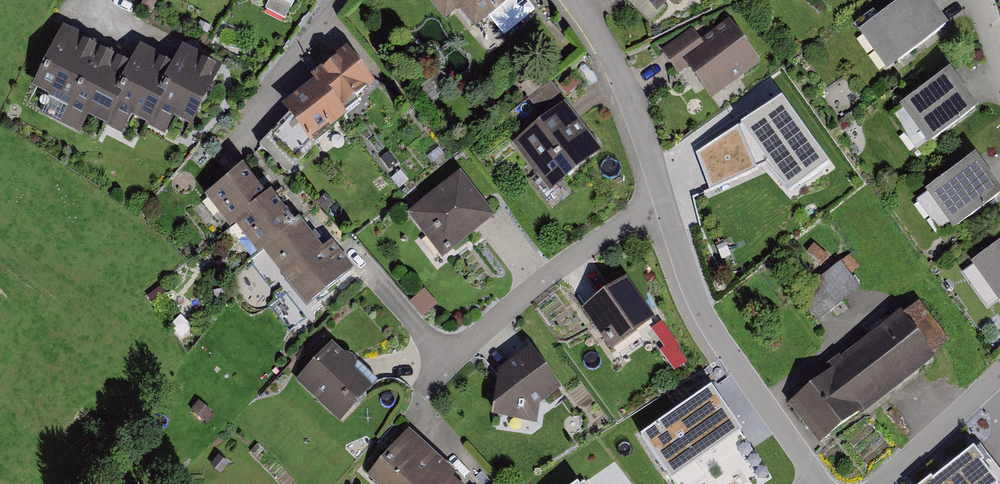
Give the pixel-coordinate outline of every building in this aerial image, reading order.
[(291,8),(295,0),(275,0),(291,8)] [(444,23),(458,12),(474,31),(491,18),(513,0),(425,0),(444,23)] [(525,0),(513,0),(491,18),(504,35),(534,11),(525,0)] [(652,7),(657,13),(671,0),(644,0),(652,7)] [(886,73),(949,29),(937,12),(928,0),(905,0),(858,33),(886,73)] [(693,29),(664,47),(679,70),(687,65),(708,97),(737,79),(730,67),(750,55),(729,22),(700,40),(693,29)] [(132,61),(62,27),(31,89),(69,107),(60,124),(80,133),(88,117),(123,134),(130,119),(163,135),(171,118),(192,129),(223,67),(182,47),(175,62),(140,45),(132,61)] [(288,119),(258,142),(282,173),(315,147),(311,141),(345,115),(340,109),(374,83),(346,48),(310,76),(315,82),(280,109),(288,119)] [(900,107),(928,147),(979,111),(964,91),(950,71),(900,107)] [(602,152),(565,104),(512,144),(550,192),(566,180),(572,175),(602,152)] [(975,156),(925,192),(954,232),(999,199),(999,191),(990,177),(975,156)] [(242,169),(203,196),(228,231),(235,226),(257,256),(265,250),(307,308),(352,275),(329,243),(321,249),(299,220),(292,226),(268,193),(262,197),(242,169)] [(460,173),(407,214),(442,259),(496,218),(460,173)] [(971,265),(999,304),(999,244),(971,265)] [(803,299),(821,321),(864,286),(846,264),(803,299)] [(656,319),(626,278),(581,310),(582,311),(600,337),(611,351),(656,319)] [(903,316),(792,398),(824,441),(935,359),(903,316)] [(649,329),(678,368),(692,358),(663,318),(649,329)] [(296,382),(341,423),(379,383),(358,364),(356,366),(356,361),(353,357),(349,355),(344,355),(332,343),(296,382)] [(537,424),(539,406),(561,390),(531,349),(498,372),(492,418),(537,424)] [(642,436),(675,483),(701,483),(754,447),(713,387),(642,436)] [(367,477),(374,483),(448,483),(457,474),(409,431),(367,477)] [(981,444),(927,483),(999,483),(999,470),(981,444)]
